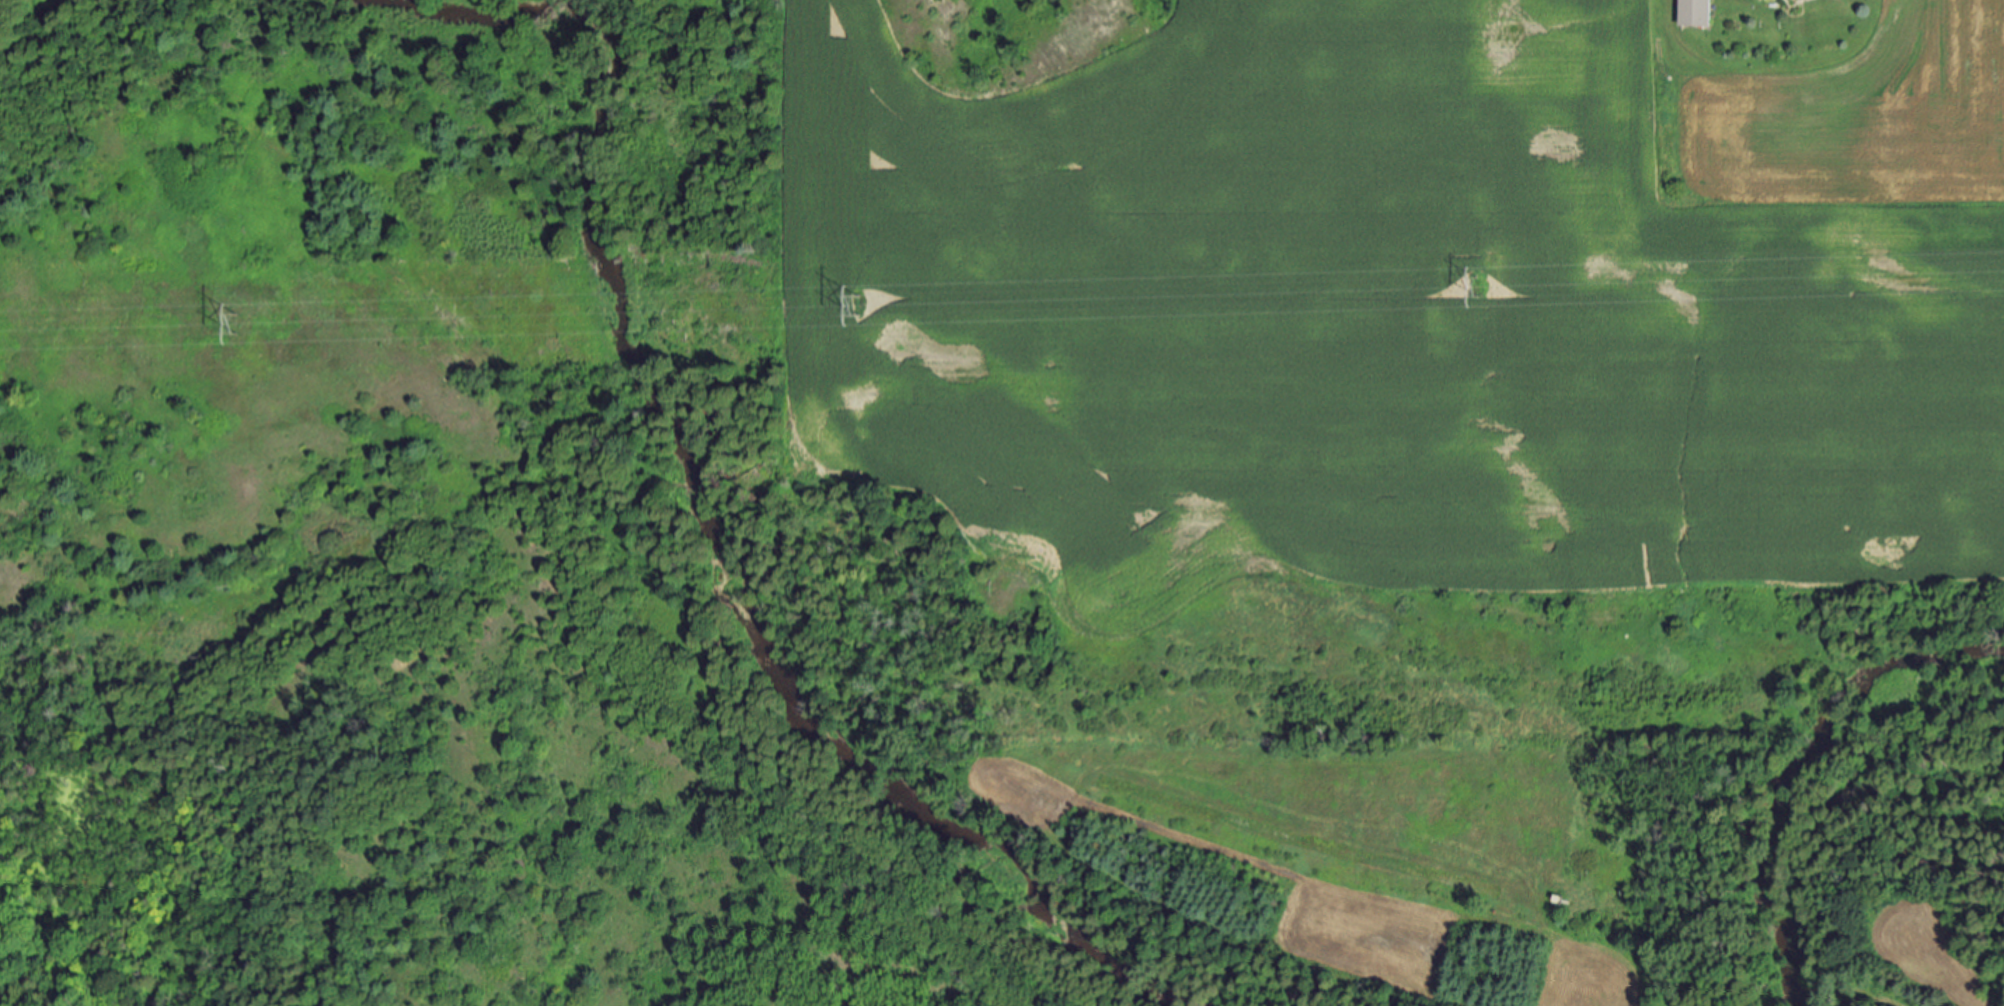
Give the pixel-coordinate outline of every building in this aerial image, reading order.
[(1713,27),(1714,0),(1683,0),(1682,26),(1713,27)]
